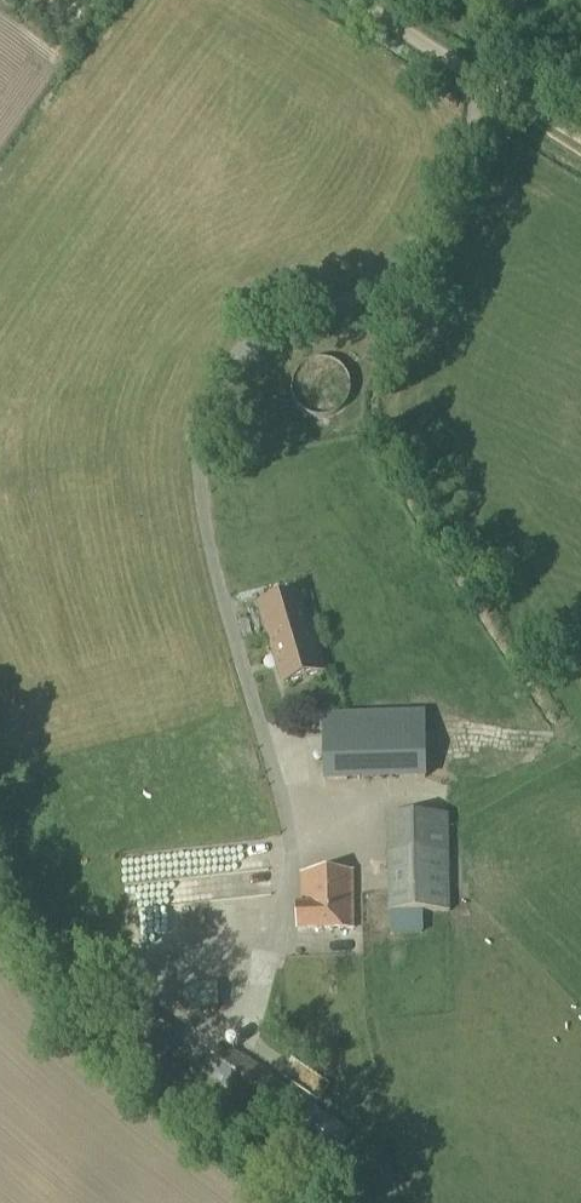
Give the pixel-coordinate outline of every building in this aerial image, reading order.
[(282,685),(322,673),(298,594),(258,606),(282,685)] [(323,784),(426,781),(424,711),(320,714),(323,784)] [(387,932),(419,931),(418,913),(450,913),(447,815),(385,816),(387,932)] [(296,932),(354,930),(351,873),(301,875),(302,907),(295,907),(296,932)] [(216,953),(234,952),(234,938),(216,939),(216,953)] [(189,1012),(218,1009),(216,984),(185,986),(189,1012)] [(157,1071),(179,1040),(137,1008),(116,1038),(157,1071)] [(328,1161),(349,1133),(222,1044),(199,1073),(328,1161)]
